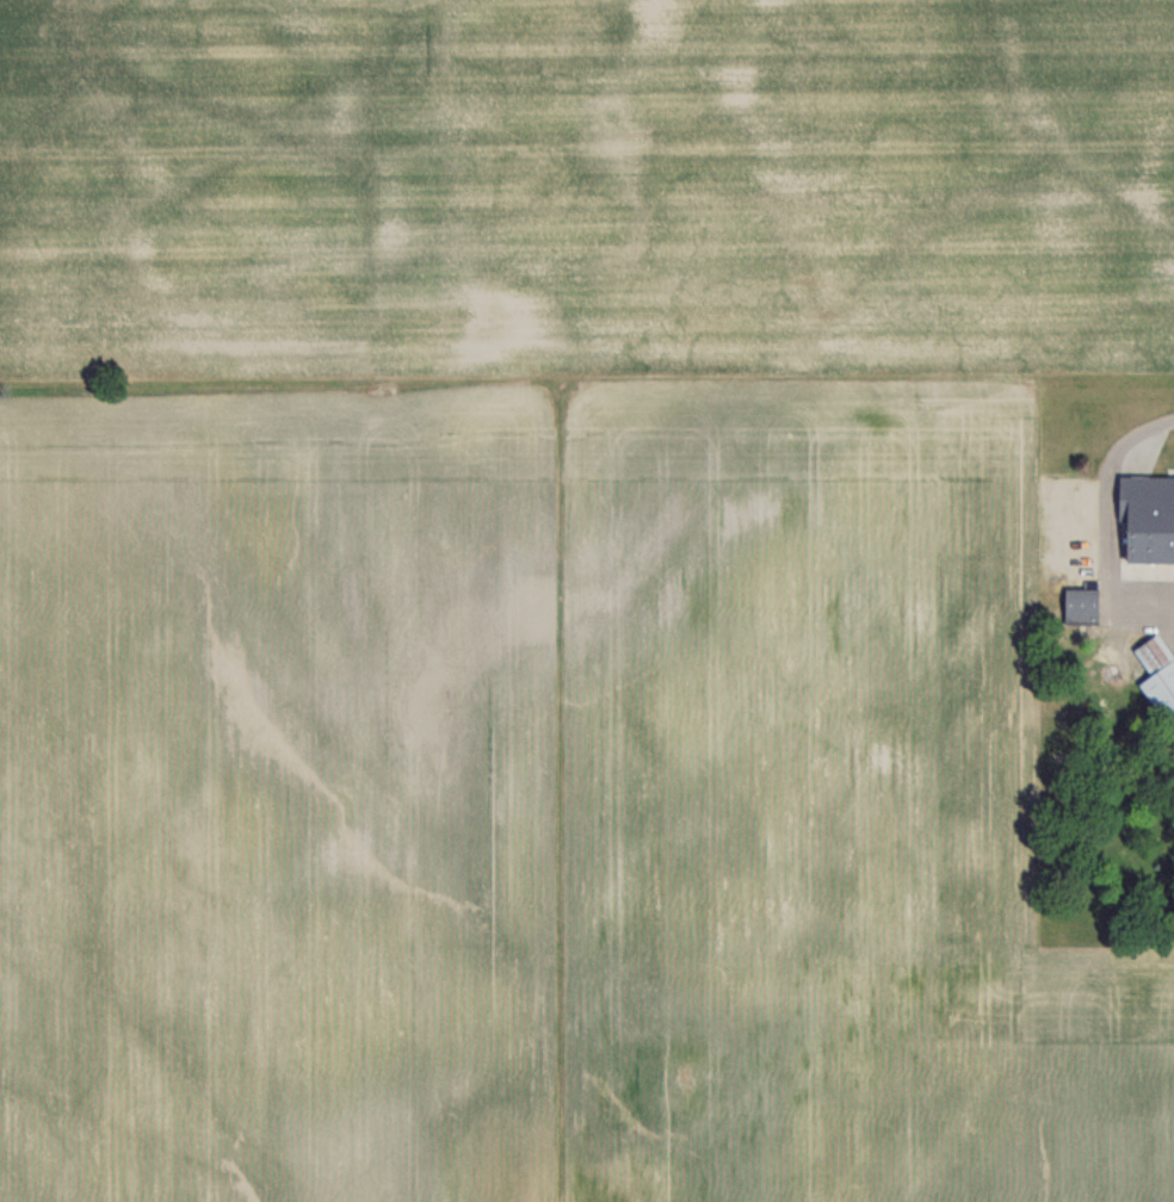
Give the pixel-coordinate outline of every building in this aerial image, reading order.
[(1173,562),(1173,476),(1118,475),(1117,561),(1173,562)] [(1095,588),(1062,588),(1062,624),(1095,625),(1095,588)] [(1130,648),(1146,676),(1139,680),(1173,739),(1173,650),(1162,629),(1130,648)]
